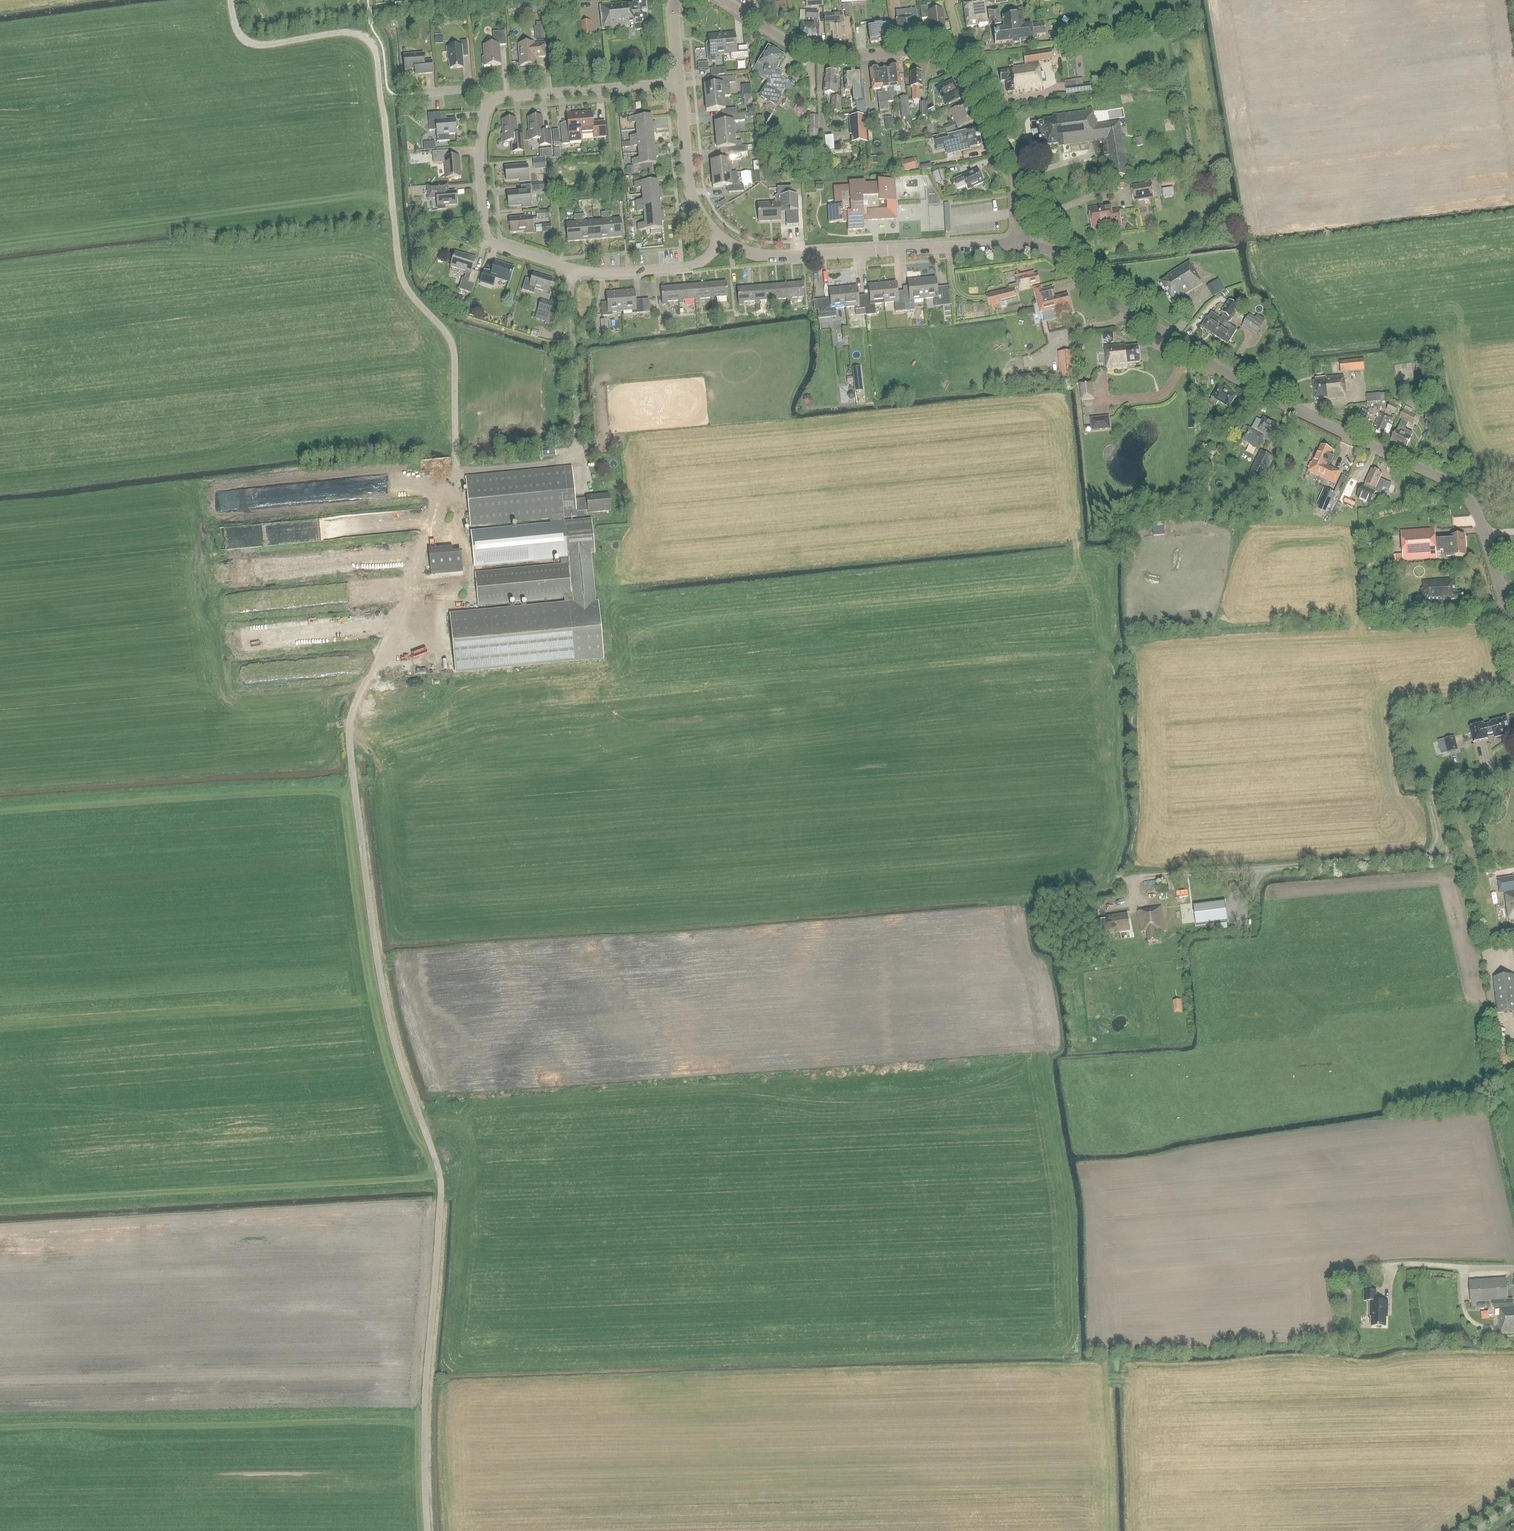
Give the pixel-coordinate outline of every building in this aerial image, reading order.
[(974,1),(974,2),(964,4),(967,26),(977,25),(978,26),(987,25),(987,23),(989,23),(990,25),(1001,24),(999,10),(988,11),(989,20),(987,20),(984,0),(974,1)] [(627,5),(627,2),(601,4),(602,28),(629,26),(629,25),(636,24),(637,29),(643,29),(642,24),(646,23),(645,2),(633,3),(634,5),(627,5)] [(852,16),(851,3),(842,4),(843,11),(844,11),(845,17),(852,16)] [(931,32),(945,30),(942,9),(928,11),(928,5),(920,6),(922,18),(929,17),(931,32)] [(918,15),(917,15),(916,8),(907,9),(907,11),(898,12),(896,18),(897,28),(899,28),(900,39),(915,37),(914,28),(919,28),(918,15)] [(817,11),(806,10),(805,21),(800,21),(799,38),(817,39),(818,21),(817,21),(817,11)] [(844,20),(843,14),(825,15),(825,24),(830,24),(830,30),(833,30),(833,40),(842,39),(841,36),(845,36),(844,22),(842,22),(842,20),(844,20)] [(1006,28),(994,29),(996,43),(1012,41),(1012,44),(1019,43),(1018,40),(1033,38),(1033,35),(1045,34),(1044,23),(1024,26),(1023,14),(1004,17),(1006,28)] [(592,32),(591,19),(582,20),(583,33),(592,32)] [(870,43),(890,40),(888,23),(881,23),(880,20),(874,21),(874,24),(868,25),(870,43)] [(545,39),(544,27),(534,27),(535,40),(545,39)] [(483,65),(500,64),(499,45),(506,45),(505,31),(492,32),(493,45),(483,46),(484,58),(483,58),(483,65)] [(733,32),(720,34),(722,54),(730,53),(730,57),(747,56),(746,45),(734,46),(733,32)] [(443,44),(442,34),(434,35),(435,44),(443,44)] [(706,55),(709,55),(710,61),(714,61),(714,55),(722,54),(720,34),(707,35),(708,47),(705,47),(706,55)] [(468,53),(467,41),(460,41),(461,46),(447,47),(448,60),(449,60),(450,68),(463,67),(461,54),(468,53)] [(518,44),(520,66),(535,64),(534,56),(538,56),(538,57),(546,56),(545,44),(533,45),(533,43),(518,44)] [(784,56),(768,46),(752,72),(768,81),(760,95),(775,104),(785,89),(788,91),(789,89),(790,90),(792,87),(791,86),(792,85),(788,83),(789,82),(780,77),(783,73),(776,69),(784,56)] [(999,72),(1000,81),(1005,80),(1007,93),(1017,92),(1017,93),(1041,90),(1038,62),(1053,60),(1052,51),(1024,55),(1025,66),(1013,67),(1013,70),(999,72)] [(433,73),(432,61),(424,61),(423,54),(403,55),(404,69),(416,68),(417,74),(433,73)] [(889,92),(893,92),(893,87),(899,86),(896,66),(885,68),(889,92)] [(724,74),(724,67),(709,68),(710,75),(724,74)] [(889,92),(885,68),(870,69),(872,89),(881,88),(882,93),(877,94),(879,110),(888,109),(887,101),(894,100),(893,92),(889,92)] [(824,79),(823,93),(831,94),(830,112),(840,112),(841,96),(836,96),(838,76),(836,75),(834,71),(828,71),(826,72),(825,79),(824,79)] [(861,88),(860,71),(844,72),(845,89),(853,89),(853,100),(856,100),(864,99),(863,88),(861,88)] [(920,79),(920,71),(910,71),(910,80),(909,80),(909,87),(912,87),(912,101),(919,101),(919,90),(920,90),(920,86),(922,86),(922,79),(920,79)] [(719,84),(703,85),(704,98),(723,96),(729,96),(728,83),(734,83),(733,76),(718,78),(719,84)] [(1065,80),(1067,95),(1092,92),(1091,83),(1083,84),(1082,77),(1065,80)] [(955,87),(952,81),(945,84),(944,84),(935,89),(939,95),(938,95),(944,106),(962,97),(956,86),(955,87)] [(746,95),(752,95),(751,84),(745,85),(741,85),(742,95),(746,95)] [(729,115),(736,115),(735,108),(724,109),(723,96),(704,98),(705,111),(721,109),(722,115),(729,115)] [(909,116),(907,97),(899,98),(901,117),(909,116)] [(864,99),(856,100),(856,112),(866,112),(865,99),(864,99)] [(936,112),(930,101),(927,102),(927,117),(936,112)] [(973,121),(965,103),(949,110),(958,128),(973,121)] [(1031,125),(1035,146),(1047,144),(1047,145),(1057,144),(1058,146),(1094,140),(1096,156),(1109,154),(1112,178),(1128,175),(1119,122),(1097,125),(1096,118),(1094,119),(1093,110),(1053,117),(1054,120),(1043,122),(1043,123),(1031,125)] [(456,128),(458,126),(456,124),(454,111),(454,112),(455,119),(441,121),(441,113),(428,114),(429,130),(436,130),(437,142),(449,141),(449,134),(456,133),(456,141),(457,141),(456,128)] [(591,112),(579,113),(581,135),(593,134),(593,138),(605,137),(604,122),(592,123),(591,112)] [(581,142),(581,135),(579,113),(567,114),(568,127),(560,128),(561,144),(569,144),(569,142),(581,141),(581,142)] [(714,122),(715,137),(734,135),(733,123),(744,122),(744,118),(744,115),(736,116),(736,115),(729,115),(730,121),(714,122)] [(809,115),(808,136),(816,136),(817,115),(809,115)] [(865,116),(850,116),(851,142),(866,142),(865,116)] [(528,140),(539,139),(539,146),(551,145),(549,132),(542,133),(541,117),(528,118),(529,131),(527,132),(528,140)] [(636,124),(636,130),(655,128),(655,123),(652,123),(651,117),(628,118),(629,124),(636,124)] [(894,130),(892,117),(884,118),(885,131),(894,130)] [(501,134),(502,142),(513,141),(513,144),(511,145),(512,152),(524,151),(523,135),(517,135),(515,119),(502,120),(503,134),(501,134)] [(955,129),(953,124),(944,127),(947,132),(955,129)] [(630,137),(630,142),(653,140),(653,133),(655,133),(655,128),(636,130),(637,137),(630,137)] [(946,134),(933,137),(935,148),(944,146),(944,144),(948,143),(949,150),(960,148),(961,150),(981,145),(977,128),(947,135),(946,134)] [(732,154),(739,153),(747,153),(747,147),(741,147),(741,142),(735,143),(734,135),(715,137),(716,149),(732,147),(732,154)] [(653,140),(630,142),(631,146),(637,146),(638,152),(657,151),(656,147),(654,147),(653,140)] [(460,177),(458,156),(448,157),(448,150),(432,152),(433,163),(445,162),(446,178),(460,177)] [(657,151),(638,152),(638,158),(632,159),(633,165),(655,163),(655,157),(657,157),(657,151)] [(710,162),(711,174),(729,173),(728,160),(740,159),(739,153),(732,154),(725,154),(726,161),(710,162)] [(546,168),(545,158),(533,159),(534,169),(546,168)] [(914,158),(900,162),(902,172),(916,168),(914,158)] [(520,181),(528,180),(527,165),(505,167),(506,180),(520,179),(520,181)] [(946,180),(944,169),(933,172),(935,182),(946,180)] [(963,177),(962,175),(954,179),(958,188),(966,185),(968,189),(974,186),(973,185),(983,181),(978,170),(963,177)] [(729,173),(711,174),(712,187),(728,186),(728,192),(743,191),(742,185),(730,186),(729,173)] [(1176,196),(1173,175),(1163,177),(1165,197),(1176,196)] [(849,186),(835,187),(834,186),(834,187),(835,206),(828,206),(828,207),(829,222),(847,221),(848,230),(863,229),(864,229),(864,228),(863,220),(863,218),(867,218),(870,220),(884,219),(887,216),(891,219),(896,219),(894,180),(877,181),(877,183),(865,184),(865,180),(864,180),(864,181),(849,182),(849,181),(849,186)] [(1126,188),(1124,180),(1115,182),(1116,190),(1126,188)] [(642,194),(661,192),(660,187),(658,188),(657,181),(634,183),(635,188),(642,188),(642,194)] [(1154,197),(1151,184),(1132,187),(1134,201),(1154,197)] [(446,185),(426,186),(427,199),(435,198),(436,210),(444,210),(444,206),(455,205),(454,192),(447,192),(446,185)] [(521,186),(521,192),(507,193),(508,206),(522,205),(522,207),(530,206),(529,191),(531,191),(531,185),(521,186)] [(792,195),(792,187),(777,188),(777,195),(792,195)] [(636,202),(636,206),(659,204),(658,198),(661,197),(661,192),(642,194),(643,200),(636,200),(636,202)] [(758,221),(780,220),(779,209),(785,208),(785,211),(797,211),(796,194),(792,195),(777,195),(775,196),(777,196),(778,203),(757,204),(758,221)] [(643,211),(644,217),(663,215),(663,210),(660,210),(659,204),(636,206),(637,211),(643,211)] [(603,220),(593,221),(595,239),(609,238),(606,212),(605,212),(605,206),(598,207),(599,213),(601,213),(602,218),(603,217),(603,220)] [(1101,206),(1089,208),(1091,222),(1092,225),(1099,225),(1101,226),(1106,225),(1107,224),(1113,223),(1113,226),(1121,225),(1119,211),(1112,212),(1111,206),(1101,208),(1101,206)] [(548,210),(537,212),(538,219),(549,218),(548,210)] [(606,212),(609,238),(623,237),(621,218),(611,219),(611,217),(612,217),(612,211),(606,212)] [(568,242),(582,241),(579,214),(575,215),(575,220),(577,220),(577,222),(566,223),(568,242)] [(579,214),(582,241),(595,239),(593,221),(584,222),(584,219),(585,219),(585,214),(579,214)] [(663,220),(663,215),(644,217),(644,223),(638,224),(639,230),(660,228),(661,228),(660,221),(663,220)] [(524,233),(533,232),(531,217),(509,219),(510,232),(524,231),(524,233)] [(462,279),(458,289),(472,294),(478,273),(471,271),(476,258),(468,255),(468,256),(455,252),(449,271),(450,271),(451,267),(466,271),(464,279),(462,279)] [(1161,282),(1172,299),(1182,293),(1183,295),(1202,283),(1198,276),(1199,275),(1190,261),(1167,275),(1168,277),(1161,282)] [(513,267),(495,262),(491,273),(483,271),(480,282),(492,286),(495,278),(508,282),(513,267)] [(1016,280),(1017,284),(1009,286),(1009,289),(986,294),(989,307),(993,306),(994,310),(1001,308),(1000,304),(1002,304),(1001,302),(1017,298),(1015,289),(1018,288),(1019,290),(1029,288),(1028,285),(1039,283),(1037,274),(1033,275),(1032,272),(1015,276),(1016,280)] [(551,280),(533,274),(531,281),(525,279),(522,290),(533,294),(535,288),(547,292),(551,280)] [(935,277),(921,279),(924,298),(934,297),(934,301),(944,300),(950,299),(949,286),(943,286),(937,287),(935,277)] [(909,290),(903,291),(904,305),(914,303),(914,299),(924,298),(921,279),(908,280),(909,290)] [(724,282),(708,284),(709,298),(710,298),(711,301),(715,300),(715,298),(726,297),(724,282)] [(905,311),(903,291),(897,291),(896,282),(882,283),(884,303),(894,302),(895,312),(905,311)] [(785,284),(786,299),(787,301),(791,301),(791,299),(803,297),(801,283),(785,284)] [(863,296),(865,309),(866,315),(875,314),(874,304),(884,303),(882,283),(868,285),(869,295),(863,296)] [(708,284),(692,285),(694,300),(694,302),(699,302),(699,299),(709,298),(708,284)] [(775,300),(786,299),(785,284),(769,286),(770,300),(771,300),(771,303),(776,302),(775,300)] [(692,285),(677,286),(678,301),(678,304),(683,303),(683,301),(694,300),(692,285)] [(678,301),(677,286),(660,288),(662,305),(666,304),(666,302),(678,301)] [(753,287),(754,301),(754,304),(759,304),(758,301),(770,300),(769,286),(753,287)] [(855,310),(865,309),(863,296),(858,296),(857,286),(842,287),(845,307),(855,306),(855,310)] [(1050,311),(1056,309),(1057,315),(1070,312),(1069,305),(1070,305),(1069,302),(1070,301),(1069,298),(1068,297),(1067,295),(1060,297),(1059,296),(1054,297),(1052,287),(1042,290),(1041,286),(1033,288),(1037,302),(1039,313),(1044,312),(1050,311)] [(754,301),(753,287),(737,288),(738,305),(743,305),(743,302),(754,301)] [(845,307),(842,287),(829,289),(830,299),(818,301),(820,319),(826,318),(826,313),(836,312),(835,308),(845,307)] [(634,290),(620,291),(622,311),(632,310),(632,314),(649,312),(648,301),(648,299),(634,300),(634,290)] [(622,311),(620,291),(607,292),(608,303),(601,303),(603,316),(613,316),(612,312),(622,311)] [(534,319),(546,322),(549,314),(552,304),(540,300),(537,310),(534,319)] [(1211,314),(1202,328),(1214,336),(1226,316),(1230,318),(1229,317),(1237,305),(1229,300),(1221,312),(1223,317),(1221,320),(1211,314)] [(470,307),(468,314),(476,317),(478,309),(470,307)] [(1242,323),(1256,332),(1262,323),(1261,322),(1263,319),(1256,314),(1254,318),(1248,314),(1242,323)] [(1230,318),(1226,316),(1214,336),(1227,344),(1233,335),(1236,329),(1227,323),(1228,321),(1229,321),(1231,318),(1230,318)] [(1084,343),(1078,339),(1073,347),(1080,351),(1084,343)] [(1125,347),(1125,344),(1104,346),(1106,369),(1127,366),(1127,363),(1139,362),(1137,345),(1125,347)] [(1074,376),(1071,350),(1059,351),(1062,377),(1074,376)] [(1364,369),(1363,358),(1339,361),(1340,372),(1364,369)] [(855,392),(861,391),(858,367),(852,367),(855,392)] [(1327,398),(1345,396),(1343,375),(1315,378),(1315,381),(1313,381),(1315,398),(1327,397),(1327,398)] [(1092,382),(1079,383),(1081,400),(1094,399),(1092,382)] [(1235,396),(1218,386),(1209,401),(1205,399),(1201,406),(1203,407),(1204,423),(1210,423),(1210,410),(1213,404),(1216,405),(1218,401),(1228,407),(1235,396)] [(1380,400),(1379,393),(1366,394),(1367,402),(1380,400)] [(1395,414),(1398,408),(1389,404),(1386,410),(1395,414)] [(1368,411),(1363,409),(1358,418),(1364,421),(1368,411)] [(1396,432),(1391,442),(1405,449),(1410,439),(1410,438),(1412,433),(1404,430),(1408,423),(1411,424),(1415,416),(1410,413),(1403,410),(1399,418),(1402,420),(1396,432)] [(1442,422),(1440,413),(1431,414),(1432,424),(1442,422)] [(1389,426),(1392,419),(1379,414),(1374,426),(1377,427),(1375,431),(1387,436),(1391,427),(1389,426)] [(1109,416),(1097,417),(1098,430),(1110,429),(1109,416)] [(1269,442),(1277,426),(1263,419),(1261,422),(1256,419),(1251,430),(1248,428),(1241,441),(1258,449),(1263,439),(1269,442)] [(1327,458),(1331,451),(1320,446),(1317,454),(1315,453),(1311,463),(1309,463),(1307,467),(1308,468),(1307,471),(1333,483),(1339,472),(1325,466),(1328,459),(1327,458)] [(554,455),(553,448),(540,449),(540,457),(554,455)] [(1261,476),(1271,457),(1261,452),(1251,471),(1261,476)] [(471,533),(474,565),(560,557),(561,565),(475,573),(478,605),(564,597),(564,605),(450,616),(455,671),(603,657),(598,602),(593,602),(588,554),(594,554),(591,522),(564,524),(563,518),(576,516),(576,512),(588,511),(588,513),(610,511),(609,495),(587,497),(587,499),(575,500),(571,466),(465,477),(470,526),(551,519),(551,526),(471,533)] [(1373,491),(1380,475),(1371,470),(1364,487),(1362,486),(1357,498),(1369,504),(1374,492),(1373,491)] [(1343,503),(1345,498),(1349,500),(1353,490),(1345,487),(1339,501),(1343,503)] [(1322,488),(1317,501),(1328,506),(1334,493),(1322,488)] [(1445,537),(1445,539),(1436,539),(1435,528),(1401,530),(1402,554),(1383,555),(1384,562),(1437,558),(1437,552),(1445,551),(1446,556),(1452,555),(1452,556),(1466,555),(1464,535),(1450,536),(1451,537),(1445,537)] [(450,548),(426,551),(429,575),(461,572),(459,556),(451,557),(450,548)] [(1438,608),(1454,607),(1460,601),(1463,601),(1463,591),(1456,592),(1455,578),(1423,581),(1423,589),(1420,589),(1421,596),(1415,596),(1416,606),(1422,606),(1444,605),(1444,608),(1438,608)] [(1385,608),(1393,608),(1393,596),(1385,596),(1385,608)] [(1495,737),(1510,733),(1507,718),(1492,722),(1492,724),(1485,725),(1485,723),(1470,727),(1473,742),(1488,739),(1486,733),(1494,731),(1495,737)] [(1458,750),(1455,736),(1443,739),(1446,753),(1458,750)] [(1500,893),(1506,892),(1511,923),(1513,922),(1513,877),(1498,879),(1500,893)] [(1223,900),(1191,905),(1194,924),(1226,920),(1223,900)] [(1157,932),(1165,931),(1161,906),(1146,908),(1146,910),(1138,911),(1141,932),(1146,931),(1148,942),(1158,941),(1157,932)] [(1128,915),(1108,918),(1110,933),(1130,930),(1128,915)] [(1110,933),(1107,919),(1095,921),(1097,935),(1110,933)] [(1492,983),(1496,1014),(1513,1012),(1513,982),(1513,975),(1491,978),(1492,983)] [(1181,1000),(1173,1000),(1174,1008),(1182,1007),(1181,1000)] [(1507,1301),(1506,1280),(1469,1282),(1470,1303),(1492,1301),(1492,1309),(1499,1308),(1500,1317),(1499,1317),(1500,1335),(1513,1334),(1513,1300),(1507,1301)] [(1377,1302),(1377,1292),(1365,1292),(1365,1302),(1371,1302),(1371,1318),(1372,1318),(1372,1328),(1387,1328),(1387,1318),(1389,1318),(1389,1302),(1377,1302)]
